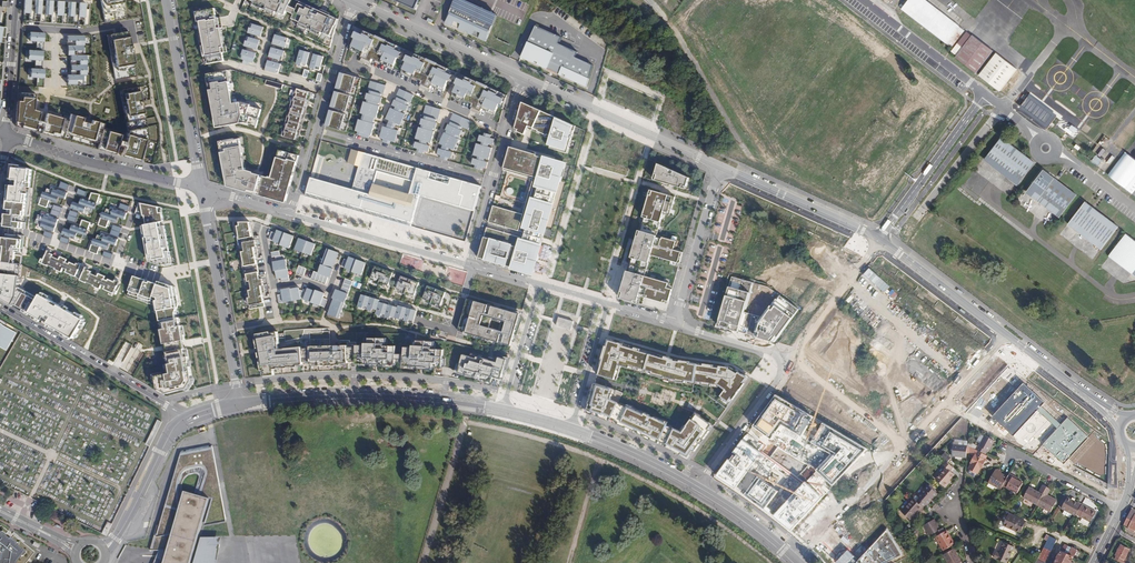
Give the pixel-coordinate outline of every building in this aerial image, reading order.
[(86,3),(80,3),(79,9),(74,8),(75,3),(68,2),(68,8),(63,7),(64,2),(58,1),(57,7),(52,7),(53,1),(47,0),(46,6),(42,6),(42,0),(40,0),(36,0),(35,5),(31,5),(31,0),(25,0),(24,13),(30,13),(29,22),(34,22),(35,14),(41,14),(40,22),(45,23),(46,14),(52,15),(51,23),(56,24),(57,15),(63,16),(62,24),(67,24),(68,16),(74,16),(73,25),(78,25),(79,17),(85,17),(86,3)] [(127,19),(123,0),(102,0),(102,1),(106,23),(127,19)] [(330,48),(333,38),(338,19),(323,12),(296,0),(252,0),(247,10),(330,48)] [(415,10),(419,0),(393,0),(415,10)] [(463,0),(456,0),(452,8),(445,23),(466,32),(466,31),(468,32),(468,33),(486,41),(492,27),(498,15),(463,0)] [(965,30),(926,0),(908,0),(901,9),(952,48),(965,30)] [(204,65),(224,61),(222,53),(225,53),(218,18),(216,18),(214,9),(191,13),(193,22),(195,33),(197,43),(199,43),(200,47),(197,47),(200,58),(202,57),(204,65)] [(264,27),(251,24),(249,33),(261,37),(264,27)] [(398,70),(407,50),(354,26),(348,48),(357,52),(363,55),(360,61),(365,63),(366,61),(369,62),(371,63),(373,59),(376,61),(398,70)] [(535,26),(521,57),(534,63),(535,61),(538,62),(537,65),(562,76),(563,73),(567,75),(565,77),(587,87),(593,65),(576,57),(578,52),(559,44),(562,37),(535,26)] [(108,35),(116,80),(138,76),(134,55),(135,54),(134,45),(132,45),(129,31),(108,35)] [(45,33),(30,32),(29,41),(37,42),(44,42),(45,33)] [(994,51),(968,32),(950,57),(976,75),(994,51)] [(288,38),(276,35),(273,44),(285,48),(288,38)] [(85,36),(68,36),(68,55),(71,55),(71,75),(68,75),(68,84),(84,84),(84,75),(87,75),(87,55),(84,55),(84,45),(85,45),(85,36)] [(260,40),(247,37),(245,46),(257,50),(260,40)] [(285,51),(272,48),(269,57),(282,61),(285,51)] [(36,51),(28,50),(28,60),(36,61),(43,61),(44,51),(36,51)] [(256,53),(244,50),(241,59),(253,63),(256,53)] [(310,53),(300,50),(297,64),(306,66),(310,53)] [(450,81),(455,71),(407,50),(398,70),(423,81),(420,86),(423,87),(426,88),(425,90),(430,92),(432,86),(437,88),(444,91),(449,81),(450,81)] [(323,57),(314,54),(310,68),(319,70),(323,57)] [(996,54),(979,75),(1000,91),(1017,69),(996,54)] [(281,64),(268,61),(266,70),(278,74),(281,64)] [(31,68),(30,77),(37,78),(44,79),(45,69),(42,69),(35,69),(31,68)] [(253,127),(257,128),(262,110),(250,107),(251,105),(241,102),(233,104),(232,98),(230,99),(230,96),(232,95),(229,79),(227,79),(225,71),(210,74),(212,83),(209,83),(211,96),(214,96),(215,102),(213,102),(217,128),(242,124),(246,123),(253,125),(253,127)] [(361,78),(341,73),(336,89),(344,91),(343,94),(335,91),(331,107),(338,109),(338,112),(330,110),(325,126),(346,132),(361,78)] [(501,117),(507,95),(460,74),(456,84),(457,85),(453,95),(459,98),(461,99),(473,104),(471,108),(474,110),(476,111),(476,113),(480,115),(483,109),(501,117)] [(138,87),(119,90),(126,131),(123,141),(118,140),(120,134),(103,130),(104,123),(90,119),(89,123),(81,121),(82,117),(72,114),(71,120),(44,112),(42,122),(37,120),(39,111),(32,109),(33,98),(20,97),(20,101),(17,101),(16,126),(37,132),(117,154),(142,162),(148,138),(142,109),(138,87)] [(298,141),(312,93),(297,88),(296,91),(295,91),(293,96),(295,96),(294,99),(292,99),(289,109),(291,110),(289,115),(288,115),(285,125),(286,126),(285,131),(283,131),(282,136),(298,141)] [(367,100),(375,102),(381,104),(382,98),(376,96),(377,94),(377,93),(376,92),(372,91),(370,91),(369,94),(367,93),(366,99),(367,100)] [(1054,110),(1030,92),(1027,96),(1024,94),(1017,102),(1021,105),(1020,107),(1047,127),(1057,115),(1052,112),(1054,110)] [(399,101),(395,100),(393,105),(396,107),(403,110),(406,112),(409,106),(407,105),(405,104),(406,101),(403,100),(400,98),(399,100),(399,101)] [(363,108),(378,112),(380,106),(374,105),(374,103),(375,102),(367,100),(367,103),(365,102),(363,108)] [(567,153),(575,126),(552,115),(523,102),(515,130),(524,134),(528,127),(531,128),(547,135),(547,134),(553,137),(552,140),(554,140),(553,149),(567,153)] [(395,110),(391,108),(389,113),(402,120),(405,114),(401,113),(403,110),(396,107),(395,108),(395,110)] [(362,117),(370,119),(370,117),(371,116),(377,118),(378,112),(363,108),(362,114),(363,114),(362,117)] [(402,120),(389,113),(386,119),(390,121),(389,122),(388,124),(395,126),(396,124),(400,126),(402,120)] [(358,125),(373,130),(375,124),(369,122),(369,121),(370,119),(362,117),(362,120),(360,120),(358,125)] [(431,118),(427,117),(427,120),(424,119),(423,119),(421,125),(425,126),(432,128),(436,129),(437,123),(433,122),(434,120),(434,119),(431,118)] [(387,127),(383,126),(382,132),(396,136),(398,130),(394,129),(395,126),(388,124),(388,126),(387,127)] [(454,127),(448,124),(446,130),(452,132),(458,135),(460,136),(463,131),(461,130),(462,127),(460,126),(456,124),(455,124),(455,125),(454,127)] [(357,135),(365,137),(365,136),(365,134),(372,136),(373,130),(358,125),(356,131),(358,132),(357,135)] [(1078,130),(1071,125),(1069,128),(1075,133),(1078,130)] [(432,128),(425,126),(424,129),(420,128),(419,133),(433,137),(435,132),(431,130),(431,129),(432,128)] [(396,136),(382,132),(380,138),(384,139),(383,141),(383,142),(390,144),(391,141),(395,142),(396,136)] [(450,135),(445,133),(442,138),(456,144),(459,139),(457,138),(458,135),(452,132),(450,135)] [(433,137),(419,133),(417,139),(421,140),(420,143),(427,145),(427,144),(427,142),(431,143),(433,137)] [(484,136),(480,135),(478,141),(482,142),(489,144),(493,145),(495,139),(491,138),(492,135),(485,133),(484,136)] [(456,144),(442,138),(440,144),(443,145),(443,147),(442,149),(449,151),(450,148),(454,150),(456,144)] [(985,160),(1018,185),(1034,163),(1002,138),(985,160)] [(255,194),(260,175),(257,174),(254,173),(253,175),(247,173),(240,139),(235,140),(234,139),(222,141),(224,153),(222,153),(227,179),(229,179),(231,187),(252,193),(255,194)] [(420,143),(416,142),(414,148),(418,149),(417,152),(424,154),(425,152),(425,151),(429,152),(431,146),(427,145),(420,143)] [(482,145),(478,144),(476,149),(491,154),(492,148),(488,147),(489,144),(482,142),(482,145)] [(442,149),(439,148),(438,154),(442,156),(441,157),(441,159),(446,160),(447,157),(452,159),(454,152),(449,151),(442,149)] [(487,227),(478,258),(533,273),(538,254),(543,237),(564,163),(554,161),(554,162),(546,160),(546,158),(510,148),(503,170),(533,178),(523,214),(493,206),(489,222),(523,232),(521,237),(487,227)] [(491,154),(476,149),(474,155),(478,157),(477,159),(484,161),(485,158),(489,160),(491,154)] [(269,178),(260,175),(255,194),(286,203),(300,156),(280,150),(273,173),(275,174),(274,180),(269,179),(269,178)] [(482,187),(352,150),(348,163),(360,166),(353,190),(311,178),(305,196),(411,226),(420,196),(474,211),(482,187)] [(1108,176),(1134,197),(1134,159),(1126,152),(1108,175),(1108,176)] [(477,159),(474,158),(472,164),(476,165),(475,168),(481,170),(482,167),(486,168),(488,162),(484,161),(477,159)] [(32,170),(12,162),(4,226),(26,229),(32,170)] [(659,163),(656,173),(658,174),(656,180),(670,184),(683,188),(683,185),(687,186),(690,178),(659,163)] [(1056,182),(1041,170),(1025,192),(1058,218),(1075,196),(1056,182)] [(59,188),(68,191),(70,185),(61,182),(59,188)] [(59,197),(66,199),(68,193),(52,188),(51,190),(47,189),(46,193),(59,197)] [(86,197),(87,192),(85,192),(79,189),(77,194),(86,197)] [(628,268),(620,298),(643,304),(645,297),(669,304),(682,259),(684,252),(674,250),(676,243),(671,242),(672,240),(663,237),(663,239),(657,237),(657,236),(664,214),(670,216),(676,197),(665,194),(651,190),(636,242),(629,266),(628,268)] [(39,205),(47,208),(50,200),(57,203),(59,197),(46,193),(44,192),(39,205)] [(93,209),(95,210),(100,195),(92,193),(89,201),(82,198),(79,204),(93,209)] [(71,209),(87,214),(88,212),(91,213),(93,209),(79,204),(73,202),(71,209)] [(1095,210),(1085,202),(1067,224),(1100,251),(1118,228),(1095,210)] [(159,207),(139,203),(136,214),(143,216),(145,216),(147,225),(143,226),(149,257),(151,257),(152,263),(162,266),(170,264),(169,260),(171,260),(170,251),(168,252),(167,248),(169,247),(167,239),(165,239),(165,235),(167,235),(165,226),(160,227),(159,222),(164,222),(163,212),(160,213),(159,207)] [(119,218),(125,220),(127,213),(111,208),(110,210),(107,209),(105,213),(119,218)] [(98,225),(107,228),(109,221),(117,223),(119,218),(105,213),(103,212),(98,225)] [(37,219),(57,226),(59,219),(43,214),(42,216),(38,215),(37,219)] [(38,227),(54,232),(57,226),(37,219),(36,223),(39,224),(38,227)] [(84,235),(86,236),(91,223),(83,220),(80,228),(73,225),(71,231),(84,235)] [(234,222),(250,309),(265,307),(263,293),(265,292),(263,278),(260,279),(256,254),(258,254),(256,240),(253,240),(250,222),(234,222)] [(64,229),(62,235),(78,240),(79,238),(82,239),(84,235),(71,231),(64,229)] [(290,248),(294,236),(277,230),(276,233),(272,232),(269,240),(281,244),(281,245),(290,248)] [(1126,233),(1108,256),(1134,276),(1134,239),(1126,233)] [(3,234),(0,260),(0,262),(21,265),(24,237),(3,234)] [(110,244),(116,246),(118,240),(102,234),(101,236),(98,235),(96,239),(110,244)] [(316,244),(299,238),(295,249),(311,255),(316,244)] [(89,252),(98,255),(100,247),(108,250),(110,244),(96,239),(94,239),(89,252)] [(339,253),(328,248),(318,273),(314,271),(311,279),(326,284),(329,277),(331,277),(334,269),(333,268),(339,253)] [(279,251),(271,252),(272,257),(276,257),(276,261),(273,262),(275,271),(276,270),(277,279),(281,278),(282,282),(290,281),(286,259),(285,260),(284,255),(280,255),(279,251)] [(46,254),(44,253),(40,263),(43,264),(43,262),(49,265),(48,266),(56,269),(55,270),(62,273),(64,269),(67,270),(66,273),(81,279),(81,278),(87,281),(86,283),(94,286),(100,289),(102,286),(105,287),(104,290),(116,295),(120,286),(119,285),(119,284),(109,280),(108,281),(105,280),(106,277),(99,274),(98,277),(91,274),(92,272),(85,269),(85,270),(80,268),(80,267),(70,263),(69,264),(66,263),(67,260),(61,257),(60,260),(53,257),(53,255),(48,253),(47,254),(46,254)] [(362,275),(366,263),(349,256),(348,260),(345,259),(342,266),(353,271),(353,272),(362,275)] [(0,262),(0,300),(77,344),(87,325),(64,312),(19,287),(20,280),(21,265),(0,262)] [(307,268),(299,265),(296,273),(304,276),(307,268)] [(394,273),(376,266),(371,279),(375,281),(374,283),(384,286),(384,284),(388,286),(394,273)] [(158,284),(134,276),(127,296),(155,306),(155,307),(158,307),(160,321),(177,318),(176,314),(179,304),(177,293),(173,294),(172,286),(159,281),(158,284)] [(420,282),(402,276),(397,289),(401,290),(400,292),(410,296),(411,294),(415,296),(420,282)] [(775,342),(799,309),(780,295),(762,317),(745,313),(753,283),(732,277),(718,326),(775,342)] [(339,319),(353,281),(346,278),(340,294),(335,292),(333,298),(334,298),(328,314),(339,319)] [(446,292),(428,285),(423,299),(427,300),(426,302),(436,306),(437,304),(441,305),(446,292)] [(303,299),(325,307),(328,300),(323,298),(325,293),(316,290),(316,291),(308,288),(306,292),(301,290),(299,290),(299,288),(291,289),(290,288),(281,289),(282,295),(277,295),(279,303),(303,299)] [(413,323),(417,310),(399,305),(398,307),(380,302),(380,300),(362,294),(358,307),(376,312),(376,314),(394,320),(395,318),(413,323)] [(512,346),(521,314),(467,299),(458,330),(512,346)] [(177,318),(160,321),(162,321),(163,329),(162,330),(164,344),(186,340),(183,326),(180,326),(179,318),(177,318)] [(574,322),(559,318),(557,326),(572,330),(574,322)] [(0,323),(0,347),(7,350),(17,332),(2,324),(0,323)] [(113,327),(104,350),(112,353),(121,330),(113,327)] [(311,363),(311,348),(302,349),(302,347),(280,349),(279,347),(279,344),(280,344),(278,332),(276,332),(276,331),(255,335),(258,348),(258,351),(258,353),(259,358),(260,362),(263,377),(275,375),(274,368),(278,368),(278,369),(283,369),(282,367),(288,367),(288,368),(298,367),(298,364),(311,363)] [(366,345),(357,345),(357,347),(356,362),(356,364),(396,365),(396,346),(384,346),(384,338),(369,338),(369,343),(366,343),(366,345)] [(608,339),(597,374),(617,380),(621,365),(630,367),(630,366),(636,367),(653,372),(652,374),(665,378),(665,377),(671,378),(677,379),(677,381),(686,382),(686,380),(703,382),(702,385),(711,386),(712,384),(719,385),(725,390),(720,396),(728,402),(731,398),(732,400),(749,377),(731,367),(727,366),(678,359),(668,357),(637,347),(622,343),(608,339)] [(442,367),(444,349),(432,348),(433,341),(418,340),(417,345),(414,345),(413,348),(405,347),(403,366),(435,368),(435,366),(442,367)] [(356,362),(357,347),(334,347),(311,346),(311,348),(311,363),(311,364),(319,364),(319,366),(341,365),(341,363),(348,363),(348,362),(356,362)] [(396,365),(403,366),(405,347),(396,346),(396,365)] [(190,362),(187,349),(167,352),(170,364),(168,364),(169,374),(156,376),(158,389),(167,394),(188,389),(192,381),(191,376),(192,376),(190,367),(189,362),(190,362)] [(464,354),(444,349),(442,367),(449,368),(459,371),(464,354)] [(486,384),(500,387),(507,360),(500,357),(499,362),(478,356),(477,358),(464,354),(459,371),(461,371),(461,373),(487,381),(486,384)] [(1104,492),(1109,481),(1109,441),(1027,380),(1018,373),(1009,366),(962,417),(1104,492)] [(524,384),(522,390),(531,394),(533,388),(524,384)] [(617,390),(595,384),(587,412),(613,422),(616,423),(639,433),(646,436),(664,445),(681,455),(689,459),(713,426),(697,414),(693,419),(692,419),(687,426),(683,432),(668,425),(668,424),(663,421),(655,417),(654,418),(650,416),(651,415),(646,413),(645,415),(632,409),(633,407),(628,405),(627,407),(619,403),(623,393),(617,390)] [(776,394),(753,426),(772,439),(782,424),(803,436),(815,416),(776,394)] [(459,416),(429,413),(402,413),(317,414),(246,417),(223,421),(182,436),(171,450),(112,562),(416,562),(459,416)] [(868,448),(824,422),(812,442),(832,454),(817,470),(834,486),(868,448)] [(995,441),(985,436),(979,446),(989,452),(995,441)] [(717,475),(736,488),(762,453),(743,440),(733,452),(736,454),(731,460),(729,459),(717,475)] [(966,457),(968,446),(953,445),(952,456),(966,457)] [(986,459),(987,456),(972,448),(971,454),(975,456),(973,460),(974,460),(972,464),(969,469),(978,474),(980,469),(980,468),(981,466),(983,467),(987,460),(986,459)] [(946,452),(942,457),(946,461),(948,462),(952,458),(946,452)] [(951,471),(954,468),(948,462),(946,461),(943,465),(946,468),(936,479),(946,488),(949,484),(947,483),(950,480),(954,475),(951,471)] [(988,483),(1001,490),(1002,487),(1008,477),(1002,473),(1001,468),(996,470),(988,483)] [(1008,477),(1002,487),(1006,489),(1007,488),(1018,493),(1023,483),(1016,480),(1013,478),(1013,476),(1009,474),(1008,477)] [(745,493),(765,508),(779,492),(758,476),(745,493)] [(773,515),(792,530),(823,498),(805,482),(773,515)] [(919,498),(916,501),(924,508),(927,504),(928,505),(938,494),(928,485),(918,496),(919,498)] [(1024,498),(1037,505),(1047,487),(1043,485),(1039,492),(1030,487),(1024,498)] [(1047,487),(1037,505),(1050,511),(1056,501),(1047,496),(1048,495),(1051,489),(1047,487)] [(1062,508),(1076,516),(1077,515),(1082,504),(1078,502),(1077,503),(1074,502),(1075,500),(1072,498),(1071,500),(1068,498),(1062,508)] [(916,501),(914,499),(902,512),(911,520),(915,516),(914,515),(918,511),(921,513),(925,509),(924,508),(916,501)] [(1096,512),(1082,504),(1077,515),(1082,518),(1090,522),(1091,522),(1096,512)] [(1133,508),(1130,514),(1125,525),(1129,527),(1128,529),(1134,532),(1134,530),(1134,509),(1133,508)] [(1026,522),(1009,515),(1005,522),(1001,521),(999,526),(1000,529),(1003,530),(1005,526),(1021,533),(1026,522)] [(931,535),(933,538),(935,537),(945,531),(943,528),(940,530),(938,526),(936,526),(933,521),(924,526),(930,536),(931,535)] [(945,531),(935,537),(944,551),(955,544),(947,530),(945,531)] [(13,562),(19,555),(22,551),(15,546),(12,544),(13,542),(8,538),(5,539),(3,542),(1,540),(3,537),(0,534),(0,562),(13,562)] [(1049,536),(1047,540),(1037,559),(1045,562),(1057,540),(1049,536)] [(1003,542),(999,553),(997,552),(995,558),(1006,562),(1007,562),(1014,547),(1003,542)] [(1078,550),(1073,547),(1072,548),(1065,545),(1055,562),(1071,562),(1078,550)] [(1121,545),(1116,555),(1117,556),(1115,559),(1122,562),(1126,562),(1127,561),(1125,560),(1130,550),(1121,545)] [(943,555),(948,562),(960,562),(961,562),(953,549),(943,555)]
